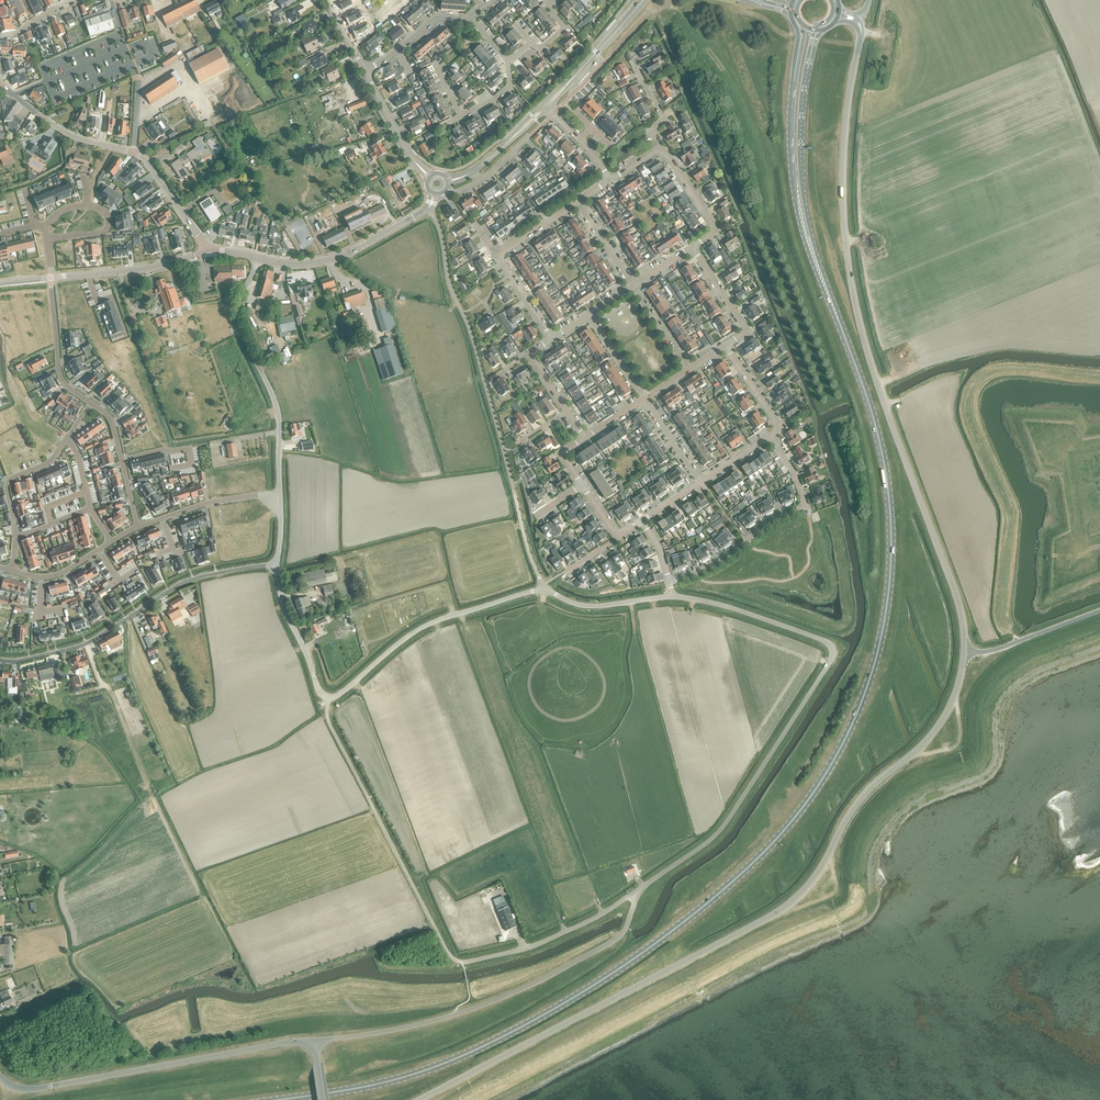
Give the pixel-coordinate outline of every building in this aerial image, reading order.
[(15,13),(17,19),(18,21),(28,15),(21,0),(5,0),(10,9),(13,10),(15,13)] [(34,15),(43,12),(37,0),(27,0),(34,15)] [(46,5),(47,8),(54,5),(51,0),(43,0),(46,5)] [(177,6),(184,19),(201,11),(195,0),(189,0),(177,6)] [(282,8),(289,4),(296,1),(295,0),(277,0),(282,8)] [(339,4),(343,11),(352,5),(350,1),(351,0),(344,0),(345,1),(339,4)] [(413,1),(425,15),(430,11),(427,8),(430,6),(425,0),(422,3),(423,3),(420,5),(418,3),(416,0),(415,0),(413,1)] [(524,8),(534,0),(524,0),(523,2),(525,4),(522,6),(524,8)] [(533,12),(539,7),(537,5),(539,4),(535,0),(534,0),(524,8),(526,10),(528,8),(530,11),(531,10),(532,12),(533,12)] [(566,2),(571,9),(574,7),(578,12),(583,8),(578,1),(575,3),(572,0),(568,0),(566,2)] [(581,2),(580,1),(586,8),(589,6),(587,4),(587,3),(589,1),(587,0),(583,0),(581,2)] [(205,7),(209,16),(216,13),(218,17),(222,15),(216,1),(205,7)] [(416,9),(414,11),(421,19),(425,15),(413,1),(411,3),(414,6),(416,9)] [(503,3),(498,7),(507,18),(509,20),(511,18),(507,13),(510,11),(513,8),(508,2),(504,5),(503,3)] [(566,2),(561,7),(564,10),(561,13),(568,21),(571,18),(568,15),(570,14),(568,12),(571,9),(566,2)] [(100,12),(110,9),(108,3),(102,4),(96,6),(97,9),(98,12),(100,12)] [(184,19),(177,6),(160,14),(167,28),(184,19)] [(288,13),(292,22),(301,18),(298,12),(304,9),(302,6),(288,13)] [(404,9),(407,12),(416,23),(421,19),(414,11),(411,13),(409,10),(406,7),(404,9)] [(498,7),(494,11),(501,19),(503,17),(505,19),(507,18),(498,7)] [(534,14),(538,18),(546,12),(544,10),(543,11),(541,8),(540,9),(539,7),(533,12),(534,14)] [(0,9),(0,16),(1,19),(9,17),(9,19),(12,18),(13,20),(14,19),(17,19),(15,13),(13,13),(13,14),(11,14),(11,10),(9,10),(7,8),(0,9)] [(137,8),(126,11),(130,24),(133,23),(132,20),(140,18),(137,8)] [(144,9),(145,17),(146,17),(147,22),(152,21),(151,16),(154,15),(153,11),(152,11),(151,8),(144,9)] [(110,9),(100,12),(92,15),(89,15),(83,17),(89,36),(114,29),(113,24),(111,18),(113,18),(111,13),(110,13),(109,9),(110,9)] [(131,27),(130,24),(126,11),(126,10),(119,12),(124,29),(131,27)] [(357,10),(345,17),(349,24),(361,17),(357,10)] [(494,11),(489,15),(499,25),(500,24),(498,21),(501,19),(494,11)] [(416,23),(407,12),(405,14),(407,16),(405,18),(402,16),(400,18),(406,26),(409,23),(411,27),(416,23)] [(536,20),(540,25),(548,17),(546,15),(547,14),(546,12),(538,18),(536,20)] [(64,17),(66,22),(67,24),(76,21),(74,17),(73,18),(71,14),(64,17)] [(271,18),(274,25),(281,22),(277,15),(271,18)] [(499,25),(489,15),(484,19),(487,22),(486,23),(490,28),(491,26),(492,27),(494,25),(496,27),(499,25)] [(393,20),(397,26),(401,23),(396,17),(393,20)] [(544,25),(546,27),(553,21),(552,19),(551,20),(548,17),(540,25),(542,27),(544,25)] [(0,28),(14,25),(13,20),(12,18),(9,19),(10,19),(0,21),(0,25),(0,28)] [(62,25),(60,26),(57,19),(51,21),(57,37),(65,33),(62,25)] [(360,27),(354,30),(358,38),(370,31),(366,24),(368,23),(366,19),(358,24),(360,27)] [(209,23),(213,31),(217,29),(213,21),(209,23)] [(553,21),(546,27),(548,30),(546,32),(549,36),(550,37),(556,32),(554,31),(553,29),(556,27),(554,24),(555,23),(553,21)] [(301,26),(306,35),(317,29),(314,22),(309,25),(307,22),(301,26)] [(47,43),(52,41),(47,28),(43,30),(42,27),(35,30),(36,32),(34,33),(37,41),(39,40),(40,42),(42,42),(42,43),(46,41),(47,43)] [(388,35),(394,41),(404,33),(398,27),(388,35)] [(443,27),(438,31),(446,39),(450,35),(443,27)] [(506,38),(510,42),(517,35),(513,30),(511,33),(508,30),(501,37),(504,40),(506,38)] [(438,31),(434,35),(441,43),(444,40),(445,42),(447,40),(446,39),(438,31)] [(24,35),(19,37),(22,43),(32,39),(30,32),(24,35)] [(561,43),(567,50),(575,42),(570,36),(571,36),(567,32),(564,35),(567,39),(561,43)] [(379,33),(362,47),(370,57),(376,52),(375,50),(379,47),(377,44),(383,39),(379,33)] [(434,35),(429,38),(435,46),(436,47),(441,43),(434,35)] [(517,35),(510,42),(513,46),(510,48),(512,50),(509,52),(512,55),(518,49),(517,48),(521,45),(519,42),(521,40),(517,35)] [(428,37),(424,41),(431,49),(435,46),(429,38),(428,37)] [(302,42),(307,52),(310,50),(312,53),(316,50),(315,48),(319,46),(316,41),(311,44),(308,39),(302,42)] [(165,45),(162,46),(164,52),(174,49),(177,48),(175,41),(165,45)] [(424,41),(419,45),(427,53),(429,51),(432,53),(433,52),(431,49),(424,41)] [(473,51),(477,56),(485,49),(482,44),(473,51)] [(639,50),(643,58),(654,52),(650,44),(646,46),(643,45),(643,48),(639,50)] [(199,48),(185,56),(188,60),(207,50),(204,45),(199,48)] [(419,45),(415,49),(422,57),(427,53),(419,45)] [(13,52),(13,55),(21,56),(21,57),(25,57),(26,47),(17,47),(17,49),(14,49),(13,49),(13,52)] [(189,65),(199,84),(228,69),(218,49),(189,65)] [(422,57),(415,49),(410,53),(418,61),(420,59),(422,61),(424,60),(422,57)] [(477,56),(481,61),(489,53),(485,49),(477,56)] [(545,53),(548,56),(547,57),(553,64),(555,62),(554,62),(562,55),(556,49),(551,54),(548,50),(545,53)] [(161,63),(164,68),(179,59),(175,53),(161,63)] [(481,61),(485,65),(493,58),(489,53),(481,61)] [(645,67),(650,75),(661,68),(658,63),(662,60),(659,55),(652,59),(654,62),(645,67)] [(311,59),(316,69),(327,63),(324,57),(319,59),(317,56),(311,59)] [(493,58),(485,65),(488,68),(486,70),(489,74),(495,69),(492,67),(497,63),(493,58)] [(524,62),(530,70),(532,68),(537,73),(546,65),(540,59),(533,65),(527,59),(524,62)] [(4,63),(6,72),(14,71),(11,61),(4,63)] [(449,78),(450,80),(458,73),(456,71),(459,68),(455,63),(448,69),(450,72),(447,74),(450,77),(449,78)] [(387,74),(385,75),(386,79),(396,74),(397,77),(400,75),(401,75),(404,74),(400,67),(398,69),(394,70),(392,65),(385,69),(387,74)] [(615,69),(622,82),(619,84),(621,88),(628,84),(626,80),(625,80),(624,79),(630,76),(627,71),(627,72),(626,69),(624,65),(615,69)] [(17,69),(19,74),(26,72),(24,66),(17,69)] [(321,71),(323,76),(326,75),(327,77),(329,76),(331,81),(339,77),(335,68),(331,70),(329,67),(330,67),(330,66),(321,71)] [(492,72),(487,76),(490,79),(495,86),(504,79),(498,72),(501,70),(498,67),(492,72)] [(517,82),(523,89),(533,80),(528,74),(528,73),(523,67),(519,70),(524,76),(517,82)] [(418,81),(430,74),(428,69),(424,71),(423,69),(418,72),(419,74),(418,74),(420,77),(417,79),(418,81)] [(16,76),(16,77),(10,79),(13,85),(18,83),(19,85),(27,81),(24,73),(16,76)] [(458,73),(450,80),(452,82),(453,81),(455,83),(458,81),(461,84),(467,78),(463,73),(460,75),(458,73)] [(424,84),(433,80),(430,74),(418,81),(416,82),(417,84),(419,83),(422,82),(424,84)] [(143,93),(151,105),(179,87),(171,75),(143,93)] [(400,75),(397,77),(394,79),(395,81),(386,86),(390,93),(399,89),(396,82),(402,79),(400,75)] [(552,77),(546,82),(549,86),(555,81),(552,77)] [(422,89),(423,91),(436,85),(433,80),(424,84),(425,88),(422,89)] [(458,97),(460,99),(468,92),(464,87),(467,85),(465,82),(458,88),(460,90),(457,93),(459,96),(458,97)] [(669,91),(673,89),(671,84),(666,86),(664,82),(658,86),(660,90),(659,91),(660,93),(660,92),(661,94),(661,95),(665,102),(673,98),(669,91)] [(436,85),(423,91),(425,94),(428,92),(430,97),(437,94),(436,92),(439,90),(436,85)] [(638,91),(635,86),(631,88),(629,85),(621,90),(623,93),(627,91),(633,102),(635,101),(635,102),(636,101),(641,98),(638,91)] [(34,92),(29,97),(37,103),(41,99),(43,100),(46,97),(44,94),(41,87),(36,89),(37,91),(36,91),(35,93),(34,92)] [(468,92),(460,99),(462,101),(463,100),(465,102),(468,100),(470,102),(477,97),(475,94),(472,97),(468,92)] [(330,102),(324,105),(325,107),(337,102),(333,93),(321,97),(322,100),(328,98),(330,102)] [(393,100),(397,107),(409,101),(405,93),(393,100)] [(430,104),(431,106),(443,100),(441,94),(431,99),(433,102),(430,104)] [(513,95),(508,98),(513,106),(516,104),(517,106),(519,105),(521,107),(524,105),(520,99),(517,101),(513,95)] [(5,101),(1,102),(2,107),(4,122),(7,122),(8,127),(16,132),(20,125),(24,120),(18,116),(17,117),(15,116),(21,106),(12,100),(12,101),(8,98),(5,101)] [(513,106),(508,98),(503,102),(507,108),(504,110),(509,116),(512,114),(510,111),(512,110),(511,108),(513,106)] [(587,105),(583,109),(588,114),(597,105),(589,98),(584,103),(587,105)] [(348,108),(349,112),(366,106),(364,100),(347,107),(348,108)] [(435,107),(437,110),(446,105),(443,100),(431,106),(432,109),(435,107)] [(418,101),(410,104),(413,110),(420,106),(420,105),(418,101)] [(641,113),(640,115),(641,115),(643,117),(650,113),(645,103),(640,106),(638,103),(635,105),(637,108),(641,113)] [(434,118),(436,117),(449,110),(446,105),(437,110),(438,113),(433,116),(434,118)] [(597,105),(588,114),(594,120),(598,116),(600,118),(605,113),(597,105)] [(494,107),(489,110),(494,119),(498,116),(500,119),(504,117),(499,108),(496,110),(494,107)] [(400,113),(404,120),(414,115),(410,108),(400,113)] [(84,112),(85,110),(82,109),(81,110),(79,110),(74,123),(75,123),(76,124),(78,125),(79,125),(80,126),(85,116),(84,116),(85,112),(84,112)] [(449,110),(436,117),(437,119),(441,118),(442,121),(443,120),(444,122),(450,119),(449,117),(452,116),(449,110)] [(494,119),(489,110),(484,113),(485,116),(482,118),(487,127),(492,124),(490,121),(494,119)] [(602,123),(600,126),(604,130),(613,121),(606,114),(600,120),(602,123)] [(685,114),(678,118),(684,126),(680,128),(684,134),(690,131),(687,126),(691,123),(685,114)] [(409,127),(412,134),(414,133),(414,134),(415,133),(416,135),(422,132),(420,130),(421,130),(419,126),(426,122),(423,116),(412,122),(414,125),(409,127)] [(475,118),(470,121),(475,130),(479,127),(481,130),(485,128),(480,119),(477,121),(475,118)] [(105,124),(104,133),(111,134),(112,126),(115,126),(115,120),(106,119),(105,124)] [(33,130),(36,126),(28,120),(23,127),(24,128),(22,130),(25,132),(26,130),(34,135),(36,132),(33,130)] [(475,130),(470,121),(464,124),(466,127),(463,129),(468,137),(473,135),(471,132),(475,130)] [(613,121),(604,130),(609,135),(618,126),(613,121)] [(119,126),(118,136),(125,137),(125,133),(129,133),(130,127),(126,127),(127,123),(119,122),(119,126)] [(157,122),(147,128),(155,140),(165,134),(157,122)] [(360,130),(359,131),(360,134),(361,133),(362,135),(366,133),(367,136),(375,132),(370,123),(362,127),(362,128),(359,129),(360,130)] [(665,135),(666,136),(665,137),(667,139),(670,142),(680,135),(676,128),(675,128),(673,124),(668,127),(671,131),(665,135)] [(618,126),(609,135),(613,139),(618,135),(620,138),(625,133),(618,126)] [(455,136),(451,139),(455,145),(463,140),(467,138),(462,129),(459,131),(458,128),(452,131),(455,136)] [(547,136),(551,140),(558,133),(554,128),(551,132),(548,129),(543,134),(546,137),(547,136)] [(172,131),(167,134),(170,139),(175,135),(172,131)] [(424,136),(427,142),(433,138),(434,140),(436,139),(435,137),(436,137),(434,133),(433,134),(431,131),(424,136)] [(554,145),(557,147),(562,142),(559,140),(563,137),(558,133),(551,140),(555,144),(554,145)] [(39,149),(49,155),(57,144),(46,137),(39,149)] [(189,158),(181,163),(184,166),(191,162),(193,164),(198,161),(196,159),(202,156),(204,159),(212,156),(200,138),(193,143),(197,149),(195,151),(194,150),(187,155),(189,158)] [(562,151),(564,153),(571,146),(567,142),(564,145),(562,142),(557,147),(556,149),(560,153),(562,151)] [(374,152),(370,155),(374,160),(387,153),(381,143),(372,148),(374,152)] [(27,150),(33,153),(37,147),(31,144),(27,150)] [(419,147),(425,158),(434,152),(432,149),(429,151),(430,152),(429,152),(424,144),(419,147)] [(1,160),(3,165),(14,161),(10,145),(0,149),(0,161),(1,160)] [(567,159),(569,162),(574,157),(572,155),(576,150),(571,146),(564,153),(568,157),(567,159)] [(695,151),(696,150),(694,147),(692,147),(691,148),(690,148),(679,155),(684,163),(685,162),(688,167),(696,162),(692,157),(695,155),(694,153),(695,151)] [(533,149),(528,154),(536,162),(539,159),(542,162),(546,158),(541,153),(538,155),(533,149)] [(343,155),(347,162),(357,157),(353,150),(343,155)] [(536,162),(528,154),(524,159),(529,164),(527,166),(532,171),(536,167),(533,165),(536,162)] [(69,164),(73,165),(73,164),(88,167),(90,158),(75,155),(74,158),(70,157),(69,164)] [(572,163),(576,167),(584,160),(579,156),(576,159),(574,157),(569,162),(571,164),(572,163)] [(117,158),(107,171),(113,177),(111,179),(114,182),(117,178),(123,171),(118,167),(122,162),(121,161),(122,160),(119,158),(118,159),(117,158)] [(179,160),(171,165),(176,173),(177,172),(178,174),(178,175),(181,180),(190,174),(184,166),(181,163),(179,160)] [(584,160),(576,167),(579,170),(577,172),(579,174),(581,176),(586,171),(584,169),(588,164),(584,160)] [(650,168),(654,174),(663,168),(662,167),(662,168),(660,166),(661,165),(658,161),(655,163),(654,160),(646,166),(648,170),(650,168)] [(692,174),(697,181),(706,175),(703,172),(704,170),(707,168),(703,162),(697,166),(699,169),(692,174)] [(123,171),(117,178),(120,181),(123,178),(129,183),(140,169),(135,165),(131,170),(126,167),(123,171)] [(511,169),(509,171),(515,179),(517,181),(523,175),(527,179),(528,178),(531,175),(526,169),(525,168),(523,170),(519,165),(516,167),(514,165),(511,169)] [(656,181),(658,184),(666,179),(664,177),(667,175),(664,170),(664,171),(662,169),(663,168),(654,174),(657,179),(656,181)] [(537,169),(531,175),(534,178),(541,173),(537,169)] [(515,179),(509,171),(507,173),(506,173),(502,176),(504,178),(501,180),(508,188),(511,185),(510,184),(515,179)] [(563,178),(558,181),(563,190),(568,186),(566,182),(568,180),(564,173),(561,175),(563,178)] [(384,179),(387,185),(393,183),(389,176),(384,179)] [(632,179),(637,188),(641,185),(643,189),(648,186),(643,180),(641,182),(637,176),(634,177),(634,178),(632,180),(632,179)] [(554,180),(551,182),(553,184),(553,185),(555,188),(558,193),(563,190),(562,188),(558,181),(556,178),(554,180)] [(629,181),(627,182),(630,188),(635,194),(636,193),(634,190),(637,188),(632,179),(632,180),(630,181),(629,181)] [(663,187),(666,193),(675,187),(675,186),(674,187),(673,185),(674,184),(673,184),(674,183),(672,180),(671,181),(671,180),(668,182),(666,179),(658,184),(661,189),(663,187)] [(491,186),(488,187),(494,195),(500,191),(501,193),(505,191),(499,182),(496,184),(494,182),(490,185),(491,186)] [(549,183),(546,185),(548,188),(553,196),(558,193),(555,188),(553,185),(553,184),(551,182),(549,183)] [(624,185),(622,186),(623,188),(628,194),(631,192),(633,195),(635,194),(630,188),(627,182),(624,184),(624,185)] [(142,183),(134,189),(140,198),(153,189),(149,183),(144,187),(142,183)] [(402,195),(399,197),(402,202),(407,200),(406,198),(410,196),(406,189),(405,190),(404,188),(402,190),(398,183),(393,186),(398,194),(400,192),(402,195)] [(705,188),(707,191),(704,193),(707,197),(708,197),(712,202),(719,198),(715,192),(718,190),(712,183),(705,188)] [(67,186),(72,197),(78,195),(73,184),(67,186)] [(114,191),(105,185),(99,192),(99,193),(102,196),(100,199),(104,201),(103,202),(105,204),(114,191)] [(546,189),(543,191),(548,200),(553,196),(548,188),(546,185),(544,186),(546,189)] [(67,186),(68,187),(63,189),(62,187),(66,199),(72,197),(67,186)] [(623,188),(622,186),(620,187),(619,187),(617,189),(621,195),(618,197),(622,203),(626,200),(624,196),(628,194),(623,188)] [(66,199),(62,187),(56,190),(61,202),(61,201),(66,199)] [(494,195),(488,187),(486,189),(485,188),(481,191),(482,193),(479,195),(485,204),(489,202),(487,200),(494,195)] [(667,193),(664,196),(667,200),(668,199),(671,203),(676,200),(679,198),(677,195),(680,194),(677,189),(676,190),(675,188),(676,187),(675,187),(666,193),(667,193)] [(531,195),(528,197),(533,204),(536,202),(538,206),(544,203),(536,192),(534,188),(533,189),(533,192),(534,193),(536,196),(533,198),(531,195)] [(541,188),(536,192),(544,203),(548,200),(543,191),(541,188)] [(61,202),(56,190),(57,191),(51,193),(56,204),(61,202)] [(105,204),(108,205),(109,204),(112,207),(114,204),(117,206),(123,197),(114,191),(105,204)] [(56,204),(51,193),(46,195),(50,206),(55,203),(56,204)] [(249,194),(240,200),(242,202),(250,197),(249,194)] [(40,197),(45,208),(50,206),(46,195),(41,197),(40,197)] [(146,202),(140,206),(143,210),(149,207),(151,210),(155,208),(156,209),(159,206),(159,205),(162,203),(159,197),(156,199),(153,196),(145,201),(146,202)] [(477,206),(481,204),(477,198),(474,200),(470,196),(460,202),(465,210),(466,209),(467,210),(468,210),(469,209),(470,208),(469,207),(475,203),(477,206)] [(45,208),(40,197),(34,199),(39,211),(45,208)] [(598,210),(606,205),(604,202),(608,199),(606,197),(594,205),(596,208),(597,208),(598,210)] [(199,204),(211,222),(221,216),(209,198),(199,204)] [(675,205),(678,210),(687,204),(683,199),(677,203),(676,200),(671,203),(670,204),(671,207),(675,205)] [(724,206),(728,203),(725,200),(719,204),(721,207),(722,208),(717,211),(724,221),(731,217),(724,206)] [(523,205),(521,206),(529,217),(534,214),(531,210),(534,208),(529,201),(526,203),(528,205),(525,207),(523,205)] [(678,217),(680,220),(686,216),(684,213),(690,209),(687,204),(678,210),(681,215),(678,217)] [(223,208),(227,216),(233,212),(228,205),(223,208)] [(360,209),(343,217),(350,231),(386,214),(382,205),(363,214),(360,209)] [(600,213),(601,215),(613,207),(612,206),(609,208),(606,205),(598,210),(598,211),(599,210),(600,212),(600,213)] [(521,210),(518,212),(524,221),(529,217),(521,206),(519,207),(521,210)] [(410,207),(401,213),(402,216),(412,210),(410,207)] [(443,211),(449,220),(452,217),(454,221),(461,217),(457,211),(454,213),(450,207),(443,211)] [(604,220),(605,220),(613,214),(611,211),(614,209),(613,207),(601,215),(603,218),(604,218),(605,220),(604,220)] [(516,213),(513,215),(519,224),(524,221),(518,212),(516,209),(516,208),(513,210),(514,211),(516,213)] [(156,213),(151,217),(153,220),(156,218),(161,225),(168,220),(166,218),(171,215),(167,209),(158,216),(156,213)] [(511,218),(509,220),(514,229),(520,225),(519,224),(513,215),(512,214),(511,212),(509,214),(511,218)] [(116,222),(116,225),(131,223),(130,213),(120,214),(120,217),(117,218),(117,222),(116,222)] [(505,214),(503,215),(504,217),(505,218),(507,221),(504,223),(509,232),(514,229),(509,220),(507,217),(506,215),(505,214)] [(608,225),(610,224),(620,217),(618,215),(615,217),(613,214),(605,220),(606,222),(606,223),(608,225)] [(613,226),(614,228),(622,223),(620,220),(623,218),(622,216),(621,216),(620,214),(618,215),(620,217),(610,224),(612,226),(613,226)] [(239,225),(242,226),(245,227),(247,216),(244,215),(242,215),(239,225)] [(685,221),(688,225),(697,220),(694,215),(688,219),(686,216),(680,220),(682,223),(685,221)] [(496,222),(499,226),(505,235),(509,232),(504,223),(501,219),(499,220),(496,222)] [(567,226),(569,230),(578,224),(577,225),(576,223),(577,222),(575,219),(566,225),(566,224),(563,226),(565,228),(567,226)] [(691,231),(688,233),(690,237),(697,233),(696,231),(695,229),(700,225),(697,220),(688,225),(691,231)] [(116,225),(117,228),(118,228),(118,232),(122,231),(122,235),(133,233),(131,223),(116,225)] [(622,223),(614,228),(613,229),(614,228),(615,230),(615,231),(617,234),(629,226),(627,224),(624,226),(622,223)] [(227,228),(226,236),(229,237),(232,238),(235,230),(236,225),(228,224),(227,228)] [(569,230),(567,231),(569,235),(570,236),(581,229),(580,227),(578,226),(577,225),(578,224),(569,230)] [(457,237),(460,242),(467,237),(465,234),(469,231),(464,225),(455,231),(459,236),(457,237)] [(661,226),(658,228),(659,230),(661,233),(666,230),(663,225),(661,226)] [(219,235),(226,236),(227,228),(221,226),(219,235)] [(505,235),(499,226),(494,230),(492,227),(489,229),(494,236),(497,234),(500,238),(505,235)] [(248,233),(246,241),(253,243),(256,228),(254,227),(253,230),(252,230),(251,233),(248,233)] [(269,238),(267,246),(274,248),(274,245),(278,246),(280,239),(276,238),(273,238),(274,233),(277,234),(277,233),(274,227),(271,227),(271,229),(270,233),(269,238)] [(347,238),(342,228),(322,238),(326,248),(347,238)] [(674,234),(670,236),(676,245),(681,242),(677,236),(680,234),(676,228),(671,231),(674,234)] [(176,237),(171,238),(174,251),(181,249),(179,241),(183,240),(180,229),(174,231),(176,237)] [(574,236),(576,240),(584,234),(583,233),(583,232),(581,229),(570,236),(571,238),(574,236)] [(623,242),(631,237),(629,234),(631,232),(629,230),(627,231),(628,232),(619,237),(621,240),(622,240),(623,242)] [(239,239),(246,241),(248,233),(241,231),(239,239)] [(553,231),(548,234),(554,243),(556,246),(558,245),(556,241),(559,240),(560,239),(558,235),(557,236),(553,231)] [(723,242),(728,249),(739,242),(734,235),(731,232),(726,235),(729,239),(723,242)] [(548,234),(543,238),(549,246),(554,243),(548,234)] [(576,245),(577,246),(586,240),(586,241),(588,239),(586,236),(585,236),(584,235),(585,234),(584,234),(576,240),(578,243),(576,245)] [(260,244),(267,246),(269,238),(262,236),(260,244)] [(665,236),(664,237),(665,240),(671,248),(676,245),(670,236),(667,239),(665,236)] [(25,237),(23,238),(26,250),(35,248),(33,239),(26,240),(25,237)] [(155,237),(143,240),(144,245),(145,245),(149,244),(151,251),(152,255),(159,253),(155,237)] [(624,245),(626,247),(632,243),(638,240),(636,238),(633,240),(631,237),(623,242),(623,243),(623,242),(624,244),(624,245)] [(23,238),(20,239),(21,241),(14,243),(17,252),(26,250),(23,238)] [(543,238),(538,241),(546,252),(548,251),(547,248),(549,246),(543,238)] [(464,246),(468,251),(476,245),(472,240),(468,243),(466,240),(460,244),(462,247),(464,246)] [(578,248),(580,251),(589,246),(589,245),(588,246),(587,244),(587,243),(586,241),(586,240),(577,246),(575,248),(576,249),(578,248)] [(626,247),(623,249),(625,252),(627,252),(628,253),(627,254),(628,253),(635,248),(633,245),(639,242),(638,240),(632,243),(626,247)] [(665,240),(660,243),(666,252),(671,248),(665,240)] [(546,252),(538,241),(533,244),(539,253),(540,255),(541,255),(543,253),(543,252),(544,254),(546,252)] [(5,242),(6,246),(0,248),(0,250),(3,263),(9,261),(5,242)] [(5,242),(9,261),(10,261),(8,254),(17,252),(14,243),(8,244),(7,242),(5,242)] [(666,252),(660,243),(657,245),(655,242),(650,245),(654,251),(657,256),(658,256),(657,256),(660,254),(661,255),(666,252)] [(127,247),(113,248),(114,258),(129,256),(128,251),(131,251),(131,244),(127,244),(127,247)] [(98,245),(88,246),(89,257),(90,262),(96,261),(95,256),(99,256),(98,245)] [(469,253),(467,255),(469,257),(471,260),(476,257),(474,254),(479,251),(476,245),(468,251),(469,253)] [(706,250),(713,261),(721,256),(713,245),(706,250)] [(589,246),(580,251),(583,255),(580,256),(582,259),(584,257),(584,256),(592,250),(591,248),(589,247),(588,246),(589,246)] [(628,256),(630,259),(642,251),(640,249),(637,251),(635,248),(628,253),(629,255),(628,256)] [(634,264),(642,258),(640,255),(643,253),(642,251),(630,259),(632,261),(633,262),(634,263),(634,264)] [(513,260),(516,265),(525,259),(523,256),(526,254),(525,252),(513,260)] [(587,261),(589,264),(597,259),(596,257),(596,256),(594,253),(586,259),(585,258),(582,260),(584,263),(587,261)] [(516,265),(519,270),(534,260),(535,259),(534,258),(530,260),(527,262),(525,259),(516,265)] [(642,258),(634,264),(634,263),(635,265),(635,266),(637,269),(645,263),(646,264),(649,262),(647,259),(644,261),(642,258)] [(476,267),(478,269),(486,264),(483,259),(478,262),(476,259),(470,263),(474,268),(476,267)] [(590,269),(591,270),(595,268),(601,263),(599,261),(598,261),(597,259),(598,259),(597,259),(589,264),(591,267),(590,269)] [(519,270),(523,275),(531,269),(529,266),(532,264),(535,262),(534,260),(519,270)] [(596,270),(598,273),(606,267),(605,266),(605,265),(603,262),(601,263),(595,268),(591,270),(592,272),(596,270)] [(725,281),(728,284),(730,282),(739,276),(736,272),(740,269),(736,262),(727,268),(729,271),(723,276),(726,280),(725,281)] [(681,271),(685,276),(694,270),(692,268),(690,265),(689,266),(687,263),(678,269),(680,272),(681,271)] [(486,264),(478,269),(481,274),(479,276),(481,279),(487,275),(485,272),(489,269),(486,264)] [(231,267),(214,267),(214,282),(232,281),(232,276),(238,276),(238,277),(244,277),(243,266),(231,267)] [(597,278),(598,280),(610,272),(608,269),(607,269),(606,267),(598,273),(600,276),(599,277),(599,276),(597,278)] [(523,275),(526,280),(541,270),(540,268),(537,270),(533,272),(531,269),(523,275)] [(261,283),(257,297),(259,298),(269,301),(274,285),(276,285),(278,286),(278,289),(280,290),(282,283),(282,282),(282,281),(281,281),(282,276),(278,275),(276,280),(276,283),(271,281),(273,276),(274,274),(270,273),(271,272),(265,270),(262,279),(261,283)] [(526,280),(529,285),(538,279),(536,276),(542,272),(541,270),(526,280)] [(694,270),(685,276),(688,281),(687,282),(689,285),(698,279),(696,276),(697,275),(695,273),(694,270)] [(610,272),(598,280),(599,282),(603,280),(605,283),(612,277),(611,276),(612,274),(610,272)] [(658,279),(664,288),(669,285),(663,276),(658,279)] [(605,283),(602,284),(604,288),(606,291),(609,288),(610,288),(615,285),(614,283),(616,282),(615,279),(613,279),(612,277),(613,277),(612,277),(605,283)] [(335,287),(332,278),(321,282),(324,291),(331,289),(332,293),(336,291),(335,287)] [(538,279),(529,285),(533,290),(539,286),(540,287),(545,284),(544,282),(543,280),(540,282),(538,279)] [(180,301),(180,302),(179,302),(175,288),(170,290),(168,284),(166,285),(165,284),(166,284),(165,283),(164,280),(157,283),(160,294),(161,293),(167,313),(181,308),(181,306),(182,306),(182,307),(187,306),(185,299),(180,301)] [(693,289),(696,293),(705,287),(703,285),(702,282),(701,283),(699,280),(690,286),(692,289),(693,289)] [(296,285),(298,294),(301,293),(302,298),(309,297),(308,292),(311,291),(309,282),(304,283),(304,284),(302,285),(302,284),(301,284),(296,285)] [(739,282),(733,286),(735,290),(736,289),(737,291),(734,293),(739,300),(741,298),(743,300),(747,298),(745,295),(747,294),(743,287),(742,288),(739,282)] [(647,292),(650,297),(659,291),(655,286),(656,286),(654,283),(648,287),(650,290),(647,292)] [(540,287),(534,291),(536,294),(535,294),(539,299),(552,290),(557,287),(555,284),(547,290),(546,291),(544,288),(541,290),(541,289),(540,287)] [(585,287),(583,288),(591,300),(596,297),(594,294),(595,293),(592,288),(591,289),(590,288),(589,287),(586,289),(585,287)] [(705,287),(696,293),(699,298),(698,299),(700,302),(709,296),(707,293),(708,292),(707,290),(705,287)] [(495,292),(498,297),(501,295),(506,304),(513,300),(507,289),(502,292),(501,288),(495,292)] [(583,293),(580,295),(586,303),(591,300),(583,288),(581,290),(583,293)] [(539,299),(542,304),(550,298),(549,296),(550,295),(550,294),(553,292),(552,290),(539,299)] [(342,297),(346,310),(365,304),(364,303),(367,302),(363,291),(361,292),(360,291),(342,297)] [(376,312),(382,333),(396,329),(384,292),(377,295),(376,291),(371,293),(378,311),(376,312)] [(653,302),(661,296),(663,295),(660,291),(659,291),(650,297),(653,302)] [(575,293),(573,295),(581,307),(586,303),(580,295),(577,297),(575,293)] [(581,307),(573,295),(571,296),(573,300),(570,302),(576,310),(581,307)] [(749,300),(752,305),(760,299),(757,295),(749,300)] [(653,302),(656,307),(664,301),(661,296),(653,302)] [(704,306),(707,310),(716,304),(714,302),(715,302),(713,299),(712,300),(710,297),(701,303),(703,306),(704,306)] [(542,304),(545,309),(554,303),(555,302),(559,300),(557,298),(554,301),(554,300),(552,301),(550,298),(542,304)] [(656,307),(659,311),(667,306),(666,303),(668,302),(667,300),(664,301),(656,307)] [(112,301),(98,307),(102,305),(105,315),(103,316),(108,330),(110,336),(112,340),(124,335),(112,301)] [(255,310),(264,312),(266,306),(257,303),(255,310)] [(545,309),(548,314),(557,308),(554,303),(545,309)] [(659,311),(663,316),(673,309),(670,304),(667,306),(659,311)] [(716,305),(705,312),(708,317),(709,316),(711,319),(721,313),(719,310),(720,309),(718,307),(716,305)] [(294,308),(296,318),(302,316),(299,306),(294,308)] [(745,311),(748,315),(748,314),(753,321),(760,316),(759,315),(763,313),(760,310),(757,312),(753,306),(745,311)] [(509,317),(514,324),(525,317),(520,310),(516,313),(513,308),(507,312),(510,317),(509,317)] [(548,314),(552,319),(565,310),(564,308),(561,310),(559,311),(557,308),(548,314)] [(673,309),(663,316),(666,321),(670,318),(671,319),(677,315),(673,309)] [(565,310),(552,319),(555,324),(564,318),(562,315),(563,314),(566,312),(565,310)] [(342,313),(345,321),(351,319),(350,314),(348,315),(347,311),(342,313)] [(502,313),(498,316),(505,327),(510,333),(514,331),(509,324),(502,313)] [(721,314),(712,320),(714,323),(713,324),(716,329),(719,327),(728,322),(726,319),(724,316),(723,317),(721,314)] [(165,316),(158,318),(161,326),(168,324),(165,316)] [(278,319),(281,333),(296,330),(292,316),(278,319)] [(484,322),(480,324),(485,332),(495,325),(497,327),(500,325),(496,318),(493,320),(491,316),(488,318),(488,317),(483,320),(484,322)] [(668,324),(671,329),(681,323),(677,318),(668,324)] [(759,332),(765,342),(772,337),(764,325),(766,324),(764,321),(758,325),(760,328),(762,330),(759,332)] [(671,329),(675,334),(683,328),(681,326),(684,324),(683,322),(681,323),(671,329)] [(728,322),(719,327),(722,332),(721,333),(723,336),(732,330),(730,327),(731,326),(730,324),(729,324),(728,322)] [(371,337),(367,327),(361,329),(364,339),(371,337)] [(534,339),(533,338),(537,336),(532,327),(526,331),(526,330),(522,332),(520,329),(512,334),(515,339),(522,334),(528,343),(534,339)] [(675,334),(678,339),(689,331),(688,329),(685,331),(683,328),(675,334)] [(581,336),(584,341),(585,340),(593,335),(590,330),(586,332),(584,329),(578,333),(580,336),(581,336)] [(678,339),(681,344),(690,338),(688,335),(691,334),(689,331),(678,339)] [(78,333),(66,334),(67,349),(75,348),(74,339),(78,339),(78,333)] [(586,342),(588,345),(596,340),(593,335),(585,340),(584,341),(582,342),(584,344),(586,342)] [(700,338),(700,339),(702,343),(705,347),(709,345),(706,340),(703,336),(700,338)] [(385,347),(380,349),(373,351),(383,380),(402,374),(390,337),(383,340),(385,347)] [(507,346),(502,348),(506,353),(503,355),(506,358),(508,357),(509,358),(516,353),(511,345),(514,343),(510,338),(507,340),(504,342),(507,346)] [(681,344),(685,349),(694,342),(696,341),(695,339),(692,341),(690,338),(681,344)] [(748,344),(743,347),(748,354),(753,351),(760,346),(755,338),(748,343),(748,344)] [(588,345),(586,347),(589,351),(591,350),(599,344),(596,340),(588,345)] [(694,342),(685,349),(688,354),(691,352),(693,355),(698,351),(696,348),(697,348),(694,342)] [(592,351),(594,354),(602,349),(599,344),(591,350),(589,351),(590,353),(592,351)] [(563,345),(558,349),(564,357),(567,361),(569,365),(571,363),(569,360),(567,356),(570,353),(571,352),(571,351),(571,349),(570,348),(568,349),(566,350),(563,345)] [(495,356),(498,354),(494,347),(490,350),(492,354),(487,357),(491,363),(494,367),(500,363),(497,359),(495,356)] [(558,349),(553,352),(559,361),(564,357),(558,349)] [(594,354),(597,359),(605,354),(602,349),(594,354)] [(279,353),(275,355),(276,358),(278,357),(282,366),(292,362),(287,351),(280,354),(279,353)] [(553,352),(548,355),(554,364),(559,361),(553,352)] [(756,367),(760,374),(772,367),(769,362),(774,359),(770,353),(763,358),(765,361),(756,367)] [(597,359),(600,364),(609,359),(605,354),(597,359)] [(554,364),(548,355),(543,359),(544,360),(543,360),(542,361),(546,366),(548,365),(549,367),(552,365),(555,369),(557,372),(559,371),(557,368),(554,364)] [(30,372),(32,375),(39,371),(37,368),(47,364),(43,357),(35,361),(35,360),(30,363),(33,370),(30,372)] [(68,364),(72,371),(81,365),(82,365),(84,364),(82,360),(83,359),(81,357),(68,364)] [(605,371),(602,373),(604,375),(606,373),(615,368),(611,363),(603,368),(605,371)] [(716,369),(719,374),(729,367),(727,365),(726,365),(724,363),(719,367),(717,364),(711,368),(712,371),(716,369)] [(81,365),(72,371),(76,377),(89,369),(87,367),(84,369),(82,365),(81,365)] [(514,379),(518,385),(521,383),(520,380),(530,374),(525,367),(515,374),(517,377),(514,379)] [(729,367),(719,374),(723,379),(719,381),(721,384),(727,380),(725,377),(731,373),(730,371),(731,370),(729,367)] [(772,371),(775,375),(782,370),(779,367),(772,371)] [(606,373),(604,375),(605,377),(607,380),(610,378),(618,373),(615,368),(606,373)] [(557,375),(562,382),(571,376),(566,369),(557,375)] [(96,372),(84,384),(90,389),(101,379),(97,375),(98,374),(96,372)] [(610,378),(613,383),(621,378),(618,373),(610,378)] [(488,378),(491,382),(497,378),(495,374),(488,378)] [(53,382),(50,375),(44,378),(42,375),(34,378),(38,385),(41,383),(43,387),(53,382)] [(697,376),(694,378),(701,387),(706,384),(708,387),(711,385),(707,379),(704,381),(700,375),(698,377),(697,376)] [(765,381),(769,388),(778,382),(781,381),(778,377),(776,378),(774,375),(765,381)] [(562,382),(566,388),(575,383),(571,376),(562,382)] [(613,383),(616,388),(624,383),(621,378),(613,383)] [(692,380),(689,381),(696,390),(699,388),(701,392),(703,390),(701,387),(694,378),(691,379),(692,380)] [(494,384),(502,396),(510,391),(507,386),(506,387),(501,379),(494,384)] [(727,385),(731,391),(740,384),(738,381),(737,382),(736,380),(730,384),(728,381),(722,385),(724,388),(727,385)] [(689,391),(686,393),(690,399),(693,397),(691,394),(696,390),(689,381),(687,383),(687,384),(685,385),(689,391)] [(53,382),(43,387),(45,391),(42,392),(45,399),(52,395),(50,391),(56,388),(53,382)] [(99,396),(102,398),(103,398),(106,395),(107,396),(109,394),(108,393),(112,390),(109,386),(111,384),(109,382),(98,392),(100,394),(99,394),(100,395),(99,396)] [(566,388),(570,394),(579,389),(575,383),(566,388)] [(624,383),(616,388),(618,391),(616,393),(617,394),(619,393),(628,388),(624,383)] [(740,384),(731,391),(734,395),(730,398),(732,401),(738,397),(737,394),(742,390),(741,388),(742,387),(740,384)] [(777,394),(774,396),(778,403),(782,401),(783,403),(793,397),(788,389),(786,390),(783,385),(778,388),(775,390),(777,393),(776,394),(777,394)] [(617,394),(617,395),(618,397),(621,395),(623,398),(624,400),(627,398),(630,396),(629,394),(631,393),(628,388),(619,393),(617,394)] [(673,392),(679,401),(682,399),(684,403),(690,399),(686,393),(683,395),(679,388),(673,392)] [(570,394),(575,401),(583,395),(579,389),(570,394)] [(114,410),(123,402),(120,399),(124,395),(119,390),(112,396),(115,399),(109,404),(114,410)] [(671,393),(668,395),(674,404),(675,404),(677,408),(678,406),(676,403),(679,401),(673,392),(671,393)] [(62,394),(57,402),(60,404),(59,406),(58,407),(60,409),(61,407),(67,397),(62,394)] [(546,398),(539,403),(547,415),(554,410),(549,402),(552,400),(548,394),(545,396),(546,398)] [(575,401),(579,407),(587,401),(583,395),(575,401)] [(674,404),(668,395),(665,397),(666,398),(664,399),(668,405),(665,407),(669,413),(673,410),(673,409),(671,406),(674,404)] [(61,407),(60,409),(62,410),(63,409),(64,406),(67,408),(72,401),(72,400),(67,397),(61,407)] [(738,402),(742,407),(751,401),(749,398),(748,399),(747,397),(741,401),(739,398),(733,402),(735,405),(738,402)] [(611,399),(609,400),(613,407),(617,405),(612,398),(611,399)] [(720,398),(716,400),(720,407),(724,405),(720,398)] [(784,412),(789,419),(799,412),(795,405),(798,403),(795,398),(784,405),(785,404),(788,409),(784,412)] [(48,407),(49,407),(55,402),(51,399),(46,404),(46,405),(48,407)] [(71,414),(72,412),(72,411),(78,402),(73,399),(72,400),(72,401),(67,408),(66,410),(71,414)] [(123,402),(114,410),(120,415),(124,410),(127,413),(133,407),(128,402),(128,403),(124,400),(123,402)] [(579,407),(583,413),(592,408),(587,401),(579,407)] [(751,401),(742,407),(745,412),(741,415),(743,418),(749,413),(748,411),(753,407),(752,405),(753,404),(751,401)] [(83,406),(78,402),(72,411),(72,412),(75,413),(73,416),(76,417),(77,415),(83,406)] [(536,413),(539,411),(534,404),(531,406),(534,410),(527,415),(533,424),(540,420),(536,413)] [(583,413),(587,420),(596,414),(592,408),(583,413)] [(677,424),(678,423),(684,419),(686,417),(685,414),(688,412),(686,410),(683,412),(674,419),(677,423),(677,424)] [(511,428),(513,432),(516,431),(517,433),(518,433),(519,434),(526,429),(521,421),(524,419),(520,412),(514,416),(518,421),(512,424),(514,426),(511,428)] [(749,419),(753,424),(762,418),(760,415),(759,416),(758,413),(752,417),(750,414),(744,419),(746,422),(749,419)] [(596,414),(587,420),(591,425),(599,420),(596,414)] [(632,421),(635,425),(644,420),(645,419),(641,414),(637,417),(635,414),(629,419),(630,422),(632,421)] [(684,419),(678,423),(681,428),(692,420),(691,418),(689,415),(686,417),(684,419)] [(125,429),(136,422),(134,423),(133,420),(135,418),(134,416),(131,418),(122,423),(125,429)] [(762,418),(753,424),(756,429),(753,432),(754,434),(761,430),(759,428),(765,424),(763,421),(764,421),(762,418)] [(636,427),(638,430),(647,424),(644,420),(635,425),(632,427),(633,429),(636,427)] [(681,428),(684,432),(692,427),(690,424),(694,422),(692,420),(681,428)] [(100,432),(101,434),(103,433),(106,431),(99,421),(94,424),(100,432)] [(128,433),(136,429),(135,426),(137,424),(136,422),(125,429),(128,433)] [(90,428),(97,438),(99,436),(97,434),(100,432),(94,424),(90,428)] [(291,425),(293,437),(301,436),(300,431),(301,431),(300,424),(297,425),(297,424),(291,425)] [(637,435),(638,437),(650,429),(647,424),(638,430),(640,433),(637,435)] [(684,432),(687,437),(699,429),(697,427),(694,429),(692,427),(684,432)] [(95,439),(97,438),(90,428),(85,431),(92,441),(90,439),(93,437),(95,439)] [(615,430),(622,439),(622,440),(627,436),(621,428),(619,429),(618,428),(615,430)] [(734,430),(729,434),(732,437),(738,447),(741,445),(740,444),(743,442),(739,436),(741,434),(737,428),(734,430)] [(136,429),(128,433),(127,434),(130,439),(140,434),(142,432),(141,430),(138,431),(136,429)] [(650,429),(638,437),(639,439),(642,436),(645,440),(645,439),(653,434),(650,429)] [(687,437),(690,441),(690,442),(698,436),(698,437),(699,436),(697,433),(700,431),(699,429),(687,437)] [(614,433),(612,434),(617,442),(622,439),(615,430),(613,431),(614,433)] [(92,441),(85,431),(80,434),(85,442),(88,440),(90,443),(92,441)] [(787,441),(791,447),(800,441),(796,435),(794,436),(791,431),(785,435),(788,440),(787,441)] [(82,444),(85,442),(80,434),(75,438),(82,448),(84,446),(82,444)] [(609,434),(607,435),(613,445),(617,442),(612,434),(610,436),(609,434)] [(724,437),(722,439),(726,445),(728,443),(732,449),(735,447),(735,448),(738,447),(732,437),(729,434),(724,437)] [(536,442),(542,450),(552,443),(555,447),(559,445),(555,438),(551,441),(547,435),(536,442)] [(606,438),(603,440),(608,448),(613,445),(607,435),(605,436),(606,438)] [(689,442),(692,447),(704,439),(703,437),(700,439),(698,437),(698,436),(690,442),(690,441),(689,442)] [(641,446),(643,450),(655,442),(652,437),(641,444),(641,446)] [(692,447),(695,452),(704,446),(707,444),(704,439),(692,447)] [(608,448),(603,440),(600,442),(599,440),(597,442),(603,452),(608,448)] [(305,442),(301,443),(302,445),(303,451),(314,449),(313,443),(305,445),(305,442)] [(648,449),(650,452),(658,447),(655,442),(643,450),(645,451),(648,449)] [(109,453),(107,444),(100,445),(101,449),(95,450),(96,456),(98,456),(109,453)] [(235,444),(226,446),(229,459),(238,458),(235,444)] [(592,445),(589,447),(596,456),(601,453),(595,445),(593,447),(592,445)] [(695,452),(698,456),(713,447),(712,447),(711,445),(709,447),(706,449),(704,446),(695,452)] [(588,450),(586,451),(591,459),(596,456),(589,447),(587,448),(588,450)] [(648,457),(650,459),(661,451),(658,447),(650,452),(652,455),(648,457)] [(522,457),(524,460),(526,459),(528,462),(533,459),(535,462),(541,458),(536,451),(533,454),(529,448),(522,452),(524,456),(522,457)] [(798,458),(796,460),(800,466),(805,462),(806,463),(810,461),(809,460),(810,459),(806,453),(803,455),(799,448),(793,451),(796,456),(796,455),(798,458)] [(710,449),(698,456),(701,461),(710,455),(713,453),(711,450),(710,449)] [(583,451),(580,453),(587,462),(591,459),(586,451),(584,453),(583,451)] [(654,459),(656,462),(665,456),(664,456),(661,451),(650,459),(651,461),(654,459)] [(98,456),(98,458),(101,458),(102,461),(112,458),(111,452),(109,453),(98,456)] [(587,462),(580,453),(578,455),(579,456),(576,457),(582,466),(587,463),(587,462)] [(766,453),(761,456),(765,462),(767,465),(769,467),(776,463),(771,456),(769,457),(766,453)] [(163,454),(157,456),(159,465),(160,465),(163,464),(163,466),(166,466),(165,462),(163,454)] [(665,456),(656,462),(659,466),(655,468),(657,472),(658,471),(663,468),(661,465),(669,460),(665,455),(664,456),(665,456)] [(701,461),(700,461),(701,461),(704,466),(707,464),(709,467),(717,462),(715,459),(713,460),(710,455),(701,461)] [(157,456),(152,457),(154,466),(157,465),(158,468),(159,467),(160,467),(160,465),(159,465),(157,456)] [(761,456),(757,459),(759,462),(764,471),(766,470),(764,468),(767,465),(765,462),(761,456)] [(546,467),(551,474),(560,467),(555,460),(553,462),(549,457),(543,461),(547,466),(546,467)] [(103,467),(114,464),(112,458),(102,461),(103,464),(100,465),(100,467),(103,467)] [(144,459),(140,460),(142,469),(146,468),(146,470),(149,470),(146,458),(144,459)] [(757,459),(752,462),(758,472),(761,469),(763,472),(764,471),(759,462),(757,459)] [(131,462),(130,462),(133,471),(139,469),(140,469),(140,471),(143,470),(142,469),(140,460),(137,461),(131,462)] [(752,462),(747,466),(755,477),(756,476),(755,474),(758,472),(752,462)] [(63,465),(57,468),(61,477),(64,477),(63,475),(66,473),(70,472),(66,464),(63,465)] [(676,468),(671,471),(673,474),(680,485),(684,483),(682,481),(684,480),(681,475),(684,473),(679,466),(676,468)] [(755,477),(747,466),(743,469),(749,478),(752,476),(754,478),(755,477)] [(57,468),(52,470),(56,481),(58,480),(58,477),(61,476),(61,478),(61,477),(57,468)] [(112,471),(111,468),(103,470),(106,479),(108,479),(108,478),(118,476),(117,470),(112,471)] [(525,472),(530,480),(536,476),(531,468),(525,472)] [(804,476),(806,484),(818,480),(815,472),(814,472),(813,468),(806,471),(807,475),(804,476)] [(52,470),(46,472),(50,481),(53,479),(54,482),(56,481),(52,470)] [(592,478),(594,481),(602,475),(599,470),(589,477),(591,479),(592,478)] [(46,472),(41,474),(45,485),(47,484),(47,482),(50,481),(46,472)] [(737,472),(732,476),(740,487),(741,486),(740,484),(743,482),(737,472)] [(41,474),(35,477),(39,485),(42,484),(43,486),(45,485),(41,474)] [(555,483),(559,490),(570,483),(565,476),(562,478),(559,474),(553,477),(556,482),(555,483)] [(680,485),(673,474),(668,477),(666,475),(663,476),(668,483),(670,481),(674,487),(676,486),(677,487),(680,485)] [(118,476),(108,478),(108,479),(108,481),(111,480),(112,483),(121,481),(120,475),(118,476)] [(594,484),(595,486),(605,480),(602,475),(594,481),(595,483),(594,484)] [(732,476),(728,479),(734,488),(737,486),(739,488),(740,487),(732,476)] [(659,480),(654,483),(655,486),(663,497),(666,495),(665,493),(667,492),(663,486),(666,484),(661,478),(659,479),(659,480)] [(728,479),(723,482),(731,493),(732,492),(730,490),(734,488),(728,479)] [(31,480),(25,481),(26,483),(28,492),(29,495),(31,494),(30,491),(34,490),(31,480)] [(598,488),(600,490),(608,485),(605,480),(595,486),(597,489),(598,488)] [(112,483),(109,484),(110,487),(111,490),(112,490),(112,489),(121,487),(121,488),(123,487),(121,481),(112,483)] [(142,487),(140,489),(143,494),(151,489),(149,486),(151,484),(150,482),(147,484),(146,482),(141,485),(142,487)] [(723,482),(718,485),(724,494),(728,492),(729,494),(731,493),(723,482)] [(648,486),(646,488),(650,495),(653,493),(656,498),(658,497),(660,499),(663,497),(655,486),(654,483),(648,486)] [(20,484),(14,485),(17,496),(20,495),(21,500),(24,499),(23,494),(20,484)] [(192,498),(192,499),(198,497),(193,484),(191,485),(192,488),(188,489),(192,498)] [(196,484),(193,484),(198,497),(204,495),(200,485),(197,486),(196,484)] [(600,493),(601,495),(611,489),(608,485),(600,490),(601,492),(600,493)] [(718,485),(713,488),(719,496),(716,498),(719,502),(726,497),(724,494),(718,485)] [(787,492),(784,493),(789,505),(793,504),(792,501),(794,500),(791,495),(795,493),(791,486),(788,487),(785,488),(787,492)] [(111,496),(123,493),(121,488),(121,487),(112,489),(112,490),(113,493),(110,494),(111,496)] [(811,497),(812,499),(811,499),(812,502),(813,502),(814,504),(818,503),(821,502),(821,501),(825,500),(822,493),(821,493),(819,487),(812,489),(814,495),(811,497)] [(180,502),(186,500),(182,488),(180,489),(181,492),(177,493),(180,502)] [(182,488),(186,500),(192,498),(188,489),(185,490),(184,488),(182,488)] [(151,489),(143,494),(146,499),(147,498),(155,493),(156,492),(155,490),(153,492),(151,489)] [(530,495),(537,505),(544,500),(542,497),(543,496),(546,495),(542,489),(538,492),(538,491),(530,495)] [(611,489),(601,495),(603,498),(604,497),(606,499),(614,494),(611,489)] [(643,494),(638,497),(645,508),(648,506),(647,504),(649,503),(646,498),(648,496),(644,489),(641,491),(643,494)] [(174,491),(171,492),(171,495),(175,504),(180,502),(177,493),(176,490),(174,491)] [(789,505),(784,493),(782,491),(777,493),(777,492),(774,493),(777,501),(780,499),(783,505),(785,504),(786,506),(789,505)] [(124,499),(123,493),(111,496),(111,498),(112,498),(112,502),(124,499)] [(160,494),(157,496),(155,493),(147,498),(150,503),(161,496),(160,494)] [(703,495),(698,498),(704,508),(707,506),(709,508),(711,506),(710,506),(709,504),(708,504),(703,495)] [(769,500),(763,503),(770,514),(773,513),(772,511),(774,509),(771,504),(774,502),(770,495),(767,497),(769,500)] [(161,496),(150,503),(154,508),(162,503),(160,500),(162,498),(161,496)] [(572,507),(567,513),(570,517),(582,508),(581,509),(579,506),(584,503),(580,498),(576,500),(574,497),(569,500),(572,503),(570,504),(572,507)] [(645,508),(638,497),(633,501),(631,498),(628,500),(633,506),(635,504),(639,510),(641,509),(642,511),(645,508)] [(698,498),(693,502),(701,513),(702,512),(700,510),(704,508),(698,498)] [(625,506),(620,509),(628,520),(631,518),(630,516),(632,515),(628,509),(631,507),(626,501),(623,503),(625,506)] [(693,502),(688,505),(694,514),(698,512),(699,514),(701,513),(693,502)] [(162,503),(154,508),(153,509),(156,514),(168,506),(166,504),(164,506),(162,503)] [(770,514),(763,503),(758,506),(756,503),(753,504),(758,512),(760,510),(764,515),(766,514),(767,516),(770,514)] [(28,504),(16,507),(18,513),(27,510),(26,507),(28,506),(28,504)] [(694,514),(688,505),(684,508),(689,517),(691,520),(692,518),(691,516),(694,514)] [(742,513),(742,514),(743,514),(752,526),(755,524),(754,522),(756,521),(752,516),(755,514),(749,507),(742,513)] [(582,508),(570,517),(572,520),(572,521),(579,518),(581,521),(591,514),(587,509),(583,512),(581,509),(582,508)] [(116,514),(122,524),(127,520),(121,511),(120,509),(117,510),(119,513),(116,514)] [(628,520),(620,509),(615,512),(613,509),(611,511),(615,518),(618,516),(621,521),(623,520),(625,522),(628,520)] [(27,510),(18,513),(19,519),(21,518),(30,516),(31,516),(30,513),(28,514),(27,510)] [(678,512),(673,515),(679,524),(683,522),(684,524),(686,523),(684,520),(678,512)] [(112,519),(118,528),(117,527),(122,524),(116,514),(115,513),(113,515),(115,517),(112,519)] [(205,513),(196,516),(199,526),(201,526),(201,524),(208,521),(205,513)] [(550,522),(558,535),(562,533),(559,526),(563,524),(556,513),(550,517),(553,522),(550,524),(550,522)] [(743,514),(742,514),(738,517),(737,517),(734,519),(740,525),(742,523),(746,528),(748,527),(749,529),(752,526),(743,514)] [(673,515),(668,518),(676,529),(677,528),(676,526),(679,524),(673,515)] [(196,516),(190,518),(194,531),(196,530),(196,528),(199,526),(196,516)] [(78,525),(88,523),(86,517),(74,520),(75,522),(78,522),(78,525)] [(113,531),(118,528),(112,519),(109,521),(107,518),(105,520),(113,531)] [(190,518),(184,520),(188,530),(191,529),(192,532),(194,531),(190,518)] [(668,518),(664,521),(670,530),(673,528),(675,530),(676,529),(668,518)] [(184,520),(178,522),(183,535),(189,533),(188,530),(184,520)] [(33,521),(22,524),(23,530),(33,527),(32,524),(34,523),(33,521)] [(558,535),(550,522),(549,523),(550,524),(547,526),(544,521),(539,525),(546,535),(549,533),(554,538),(558,535)] [(583,536),(585,540),(598,532),(597,531),(596,532),(594,529),(599,526),(595,521),(585,528),(587,531),(582,536),(583,536)] [(670,530),(664,521),(659,524),(663,529),(660,531),(664,537),(668,535),(667,532),(670,530)] [(88,523),(78,525),(76,526),(77,532),(89,529),(88,523)] [(152,530),(156,540),(159,538),(160,540),(162,540),(158,528),(152,530)] [(725,533),(720,537),(728,548),(731,545),(730,544),(732,542),(728,537),(730,535),(725,528),(722,531),(725,533)] [(152,541),(156,540),(152,530),(147,533),(151,544),(153,543),(152,541)] [(598,532),(585,540),(587,543),(587,544),(594,541),(596,544),(607,538),(603,532),(598,535),(596,532),(598,532)] [(147,534),(142,536),(146,547),(148,546),(147,544),(150,543),(147,534)] [(713,538),(710,540),(715,547),(718,545),(722,550),(724,548),(725,550),(728,548),(720,537),(718,535),(713,538)] [(142,536),(136,538),(139,547),(142,546),(143,548),(146,547),(142,536)] [(629,552),(631,555),(637,552),(644,547),(643,548),(641,545),(646,542),(642,536),(632,543),(634,546),(629,552)] [(33,538),(21,542),(23,548),(32,545),(31,542),(34,541),(33,538)] [(570,538),(566,541),(574,553),(574,552),(575,554),(575,553),(574,552),(577,550),(580,555),(586,551),(579,541),(576,543),(570,538)] [(92,540),(83,542),(80,543),(80,545),(83,545),(84,548),(93,546),(92,540)] [(130,541),(125,545),(132,554),(134,553),(132,551),(135,549),(130,541)] [(574,553),(566,541),(563,543),(565,550),(562,552),(569,563),(575,559),(571,554),(574,553)] [(699,546),(700,549),(706,561),(710,559),(709,557),(711,556),(708,550),(711,549),(707,542),(704,543),(699,546)] [(35,544),(32,545),(23,548),(25,554),(34,551),(33,547),(36,546),(35,544)] [(71,544),(66,545),(70,558),(76,556),(71,544)] [(209,547),(205,548),(207,554),(215,552),(213,544),(208,545),(209,547)] [(66,545),(63,546),(64,549),(61,550),(64,560),(70,558),(66,545)] [(125,545),(120,548),(125,556),(128,554),(129,556),(132,554),(125,545)] [(54,549),(59,562),(64,560),(61,550),(60,547),(54,549)] [(637,552),(631,555),(633,558),(634,559),(641,557),(643,560),(653,553),(650,548),(645,551),(643,548),(644,547),(637,552)] [(120,548),(115,551),(121,561),(124,559),(122,558),(125,556),(120,548)] [(205,548),(194,551),(196,557),(200,556),(202,564),(209,562),(207,554),(205,548)] [(554,558),(551,560),(557,570),(564,566),(560,562),(563,560),(555,548),(552,551),(551,551),(554,558)] [(54,549),(48,551),(53,564),(59,562),(54,549)] [(706,561),(700,549),(695,552),(693,549),(690,550),(694,558),(697,556),(700,562),(702,561),(703,563),(706,561)] [(37,550),(34,551),(25,554),(27,559),(36,556),(35,553),(38,552),(37,550)] [(115,551),(110,554),(115,562),(118,560),(119,562),(121,561),(115,551)] [(610,560),(622,578),(623,579),(626,577),(623,573),(622,573),(621,572),(622,571),(620,563),(623,561),(616,551),(611,555),(614,559),(611,561),(610,560)] [(687,551),(678,554),(679,557),(683,570),(686,569),(686,567),(688,566),(686,560),(689,559),(687,551)] [(39,555),(36,556),(27,559),(29,565),(38,562),(37,559),(40,558),(39,555)] [(683,570),(679,557),(673,559),(672,556),(666,557),(668,565),(671,565),(674,564),(676,570),(678,569),(679,571),(683,570)] [(181,558),(171,562),(173,566),(175,565),(177,572),(185,570),(181,558)] [(605,559),(599,562),(606,573),(609,571),(615,576),(616,575),(619,579),(622,578),(610,560),(611,561),(608,563),(605,559)] [(41,561),(38,562),(29,565),(31,571),(40,568),(39,564),(41,564),(41,561)] [(638,572),(639,576),(654,572),(653,572),(652,569),(657,568),(655,561),(643,565),(644,568),(638,572)] [(587,571),(587,572),(595,585),(599,582),(597,575),(600,573),(593,563),(587,566),(591,571),(588,573),(587,571)] [(155,569),(147,574),(154,585),(162,581),(156,570),(159,569),(157,565),(153,567),(155,569)] [(94,567),(89,570),(95,580),(97,579),(100,577),(94,567)] [(302,574),(305,588),(337,581),(336,572),(325,575),(323,569),(302,574)] [(95,580),(89,570),(84,573),(89,581),(92,579),(93,582),(95,580)] [(595,585),(587,572),(587,573),(585,575),(582,570),(576,574),(583,584),(586,582),(592,587),(595,585)] [(83,572),(78,575),(85,587),(87,585),(86,583),(89,581),(84,573),(83,572)] [(654,572),(639,576),(640,580),(640,581),(644,581),(648,580),(649,584),(661,581),(659,574),(654,576),(653,573),(654,572)] [(78,575),(73,579),(79,588),(81,586),(84,591),(87,589),(85,587),(78,575)] [(4,579),(1,591),(6,592),(7,590),(10,580),(4,579)] [(10,580),(7,590),(11,590),(10,593),(12,594),(15,582),(10,580)] [(15,582),(12,594),(15,595),(15,592),(19,593),(21,584),(15,582)] [(66,582),(60,584),(63,595),(67,594),(67,595),(69,594),(66,582)] [(133,582),(130,584),(137,596),(146,590),(142,584),(136,587),(133,582)] [(21,584),(19,593),(22,594),(21,596),(24,597),(27,585),(21,584)] [(60,584),(55,585),(57,594),(60,593),(61,596),(63,596),(63,595),(60,584)] [(130,592),(124,595),(128,602),(137,596),(130,584),(126,586),(130,592)] [(58,597),(57,594),(55,585),(49,586),(51,596),(54,595),(55,598),(58,597)] [(323,586),(325,596),(333,595),(331,585),(323,586)] [(118,609),(118,608),(120,607),(112,595),(109,597),(111,600),(107,603),(114,612),(118,609)] [(304,607),(311,605),(308,596),(295,601),(301,619),(308,617),(307,614),(310,613),(308,609),(305,610),(304,607)] [(168,613),(171,619),(181,613),(180,610),(187,606),(182,597),(170,604),(172,608),(169,609),(171,612),(168,613)] [(317,603),(313,604),(313,607),(318,605),(319,607),(323,605),(324,608),(328,606),(325,600),(321,601),(321,600),(317,601),(317,603)] [(95,603),(88,608),(93,615),(89,617),(93,622),(103,616),(95,603)] [(196,605),(188,609),(192,617),(200,612),(196,605)] [(149,620),(152,628),(153,628),(154,631),(159,628),(162,635),(168,633),(162,622),(158,624),(155,617),(149,620)] [(72,624),(74,632),(87,628),(87,627),(89,627),(88,622),(85,623),(84,620),(72,624)] [(318,630),(320,630),(319,627),(318,628),(316,624),(310,627),(313,635),(317,634),(318,636),(320,635),(318,630)] [(24,629),(16,629),(16,635),(17,635),(16,644),(24,644),(24,636),(27,636),(28,626),(24,626),(24,629)] [(57,631),(49,632),(50,640),(61,638),(61,635),(65,634),(63,626),(57,627),(57,631)] [(50,640),(49,632),(41,633),(41,629),(34,630),(35,639),(39,638),(40,641),(43,641),(50,640)] [(98,644),(101,649),(102,651),(105,649),(104,647),(108,645),(111,650),(121,644),(119,641),(121,640),(117,632),(105,638),(106,640),(98,644)] [(147,637),(144,638),(148,650),(152,648),(147,637)] [(155,648),(147,652),(151,661),(160,658),(155,648)] [(73,662),(72,663),(71,664),(72,665),(73,666),(74,666),(75,671),(83,669),(82,667),(88,665),(86,658),(80,660),(80,657),(72,659),(73,662)] [(39,677),(40,681),(55,678),(51,664),(25,671),(27,680),(39,677)] [(54,669),(57,680),(62,679),(59,668),(54,669)] [(70,678),(73,689),(79,687),(76,677),(70,678)] [(130,691),(125,693),(128,700),(133,698),(130,691)] [(516,927),(508,907),(505,902),(495,906),(498,911),(506,931),(516,927)] [(6,969),(14,969),(14,937),(5,937),(5,946),(5,957),(5,964),(6,964),(6,969)] [(0,993),(0,996),(3,1003),(4,1006),(12,1003),(8,993),(7,991),(7,990),(0,993)]
